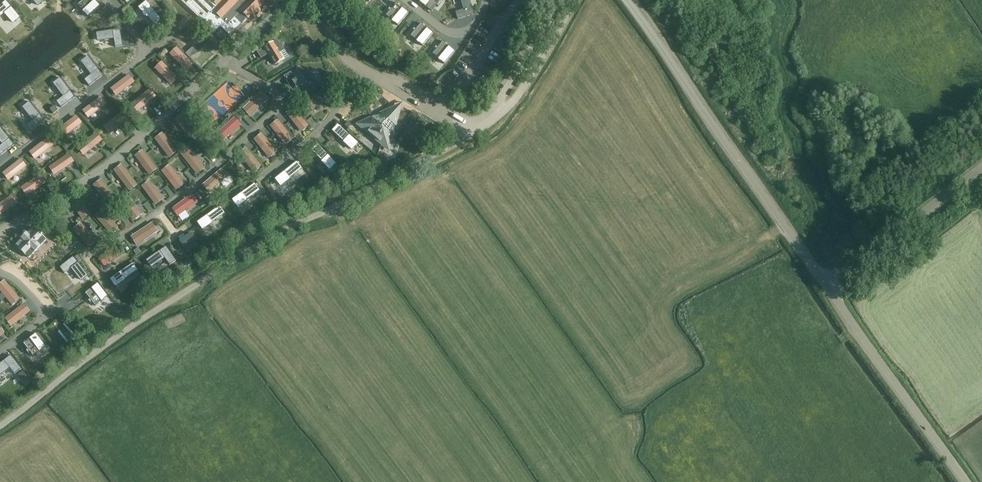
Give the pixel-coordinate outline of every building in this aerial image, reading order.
[(0,5),(0,17),(4,13),(13,24),(20,18),(6,0),(0,5)] [(47,19),(60,5),(55,0),(51,0),(40,12),(47,19)] [(94,0),(83,0),(77,5),(83,11),(82,12),(84,14),(85,14),(88,17),(100,6),(94,0)] [(265,0),(182,0),(204,22),(215,33),(221,27),(231,36),(265,0)] [(432,12),(441,0),(421,0),(419,2),(432,12)] [(474,14),(470,0),(461,0),(464,9),(455,12),(457,19),(474,14)] [(146,1),(138,7),(143,13),(142,13),(145,16),(147,18),(148,17),(157,27),(163,22),(146,1)] [(398,26),(408,13),(396,3),(386,16),(398,26)] [(410,36),(423,46),(433,34),(421,23),(410,36)] [(115,47),(123,46),(120,29),(96,33),(97,42),(114,39),(115,47)] [(228,39),(219,31),(215,34),(224,43),(228,39)] [(265,48),(257,53),(261,59),(268,54),(275,65),(282,60),(278,53),(283,50),(276,39),(264,47),(265,48)] [(455,52),(442,41),(432,54),(444,64),(455,52)] [(190,58),(199,49),(195,45),(186,53),(190,58)] [(192,64),(177,49),(171,54),(186,70),(192,64)] [(85,80),(89,86),(103,76),(88,56),(80,62),(91,75),(85,80)] [(177,78),(162,63),(156,69),(171,84),(177,78)] [(318,81),(326,79),(323,67),(315,69),(318,81)] [(291,72),(284,76),(293,91),(297,89),(301,96),(316,87),(308,72),(295,79),(291,72)] [(534,72),(527,83),(533,86),(540,76),(534,72)] [(128,76),(112,89),(117,95),(133,82),(128,76)] [(57,102),(61,108),(75,97),(60,78),(53,83),(63,97),(57,102)] [(526,84),(521,93),(529,97),(533,87),(526,84)] [(324,90),(304,102),(305,104),(304,104),(306,108),(307,108),(308,109),(328,97),(324,90)] [(154,97),(149,91),(133,104),(138,110),(154,97)] [(262,92),(244,109),(250,116),(257,109),(256,108),(257,107),(258,106),(264,101),(265,101),(268,99),(268,97),(265,94),(264,94),(262,92)] [(105,104),(100,98),(84,111),(89,117),(105,104)] [(27,126),(31,132),(45,121),(29,102),(22,107),(33,121),(27,126)] [(54,105),(50,109),(53,113),(58,110),(54,105)] [(293,108),(287,113),(301,131),(303,130),(304,131),(307,128),(306,127),(308,126),(293,108)] [(360,124),(360,128),(386,150),(390,148),(400,112),(394,108),(360,124)] [(126,120),(121,113),(105,127),(110,133),(126,120)] [(178,118),(176,119),(190,138),(197,133),(183,114),(181,115),(181,114),(177,117),(178,118)] [(75,117),(59,130),(64,136),(80,123),(75,117)] [(234,117),(215,134),(222,141),(232,132),(232,133),(241,125),(234,117)] [(278,121),(271,126),(285,145),(287,143),(288,144),(291,141),(290,140),(292,139),(278,121)] [(338,124),(332,130),(343,141),(343,142),(347,145),(348,144),(353,148),(358,142),(338,124)] [(1,156),(14,145),(0,127),(0,142),(2,144),(0,146),(0,155),(1,156)] [(157,137),(155,139),(156,140),(169,157),(176,152),(162,133),(160,135),(160,134),(156,137),(157,137)] [(95,134),(79,148),(84,154),(101,141),(95,134)] [(263,134),(256,139),(271,157),(272,156),(273,157),(276,154),(276,153),(277,152),(263,134)] [(52,146),(47,139),(30,152),(35,159),(52,146)] [(317,143),(311,149),(321,161),(324,165),(326,164),(330,169),(336,163),(317,143)] [(247,148),(241,154),(255,172),(257,171),(261,169),(260,168),(262,166),(247,148)] [(188,149),(182,154),(197,173),(203,168),(188,149)] [(137,155),(136,156),(150,174),(156,169),(142,151),(141,152),(140,151),(137,154),(137,155)] [(108,153),(101,156),(103,162),(111,158),(108,153)] [(72,162),(68,155),(50,167),(55,174),(72,162)] [(25,167),(20,160),(4,173),(9,180),(25,167)] [(297,161),(275,178),(280,185),(285,181),(286,182),(290,179),(290,178),(302,168),(297,161)] [(116,169),(114,170),(115,171),(128,189),(135,184),(121,165),(120,166),(119,166),(115,168),(116,169)] [(183,184),(169,166),(162,171),(176,189),(178,188),(179,189),(182,186),(181,185),(183,184)] [(222,169),(203,185),(209,192),(216,186),(216,185),(216,183),(218,183),(223,178),(224,178),(228,176),(228,174),(225,171),(224,171),(222,169)] [(328,188),(333,185),(325,173),(320,176),(328,188)] [(45,183),(40,176),(23,188),(27,194),(45,183)] [(301,181),(305,192),(310,190),(305,179),(301,181)] [(96,184),(94,185),(95,186),(108,203),(109,205),(112,203),(116,200),(102,181),(101,180),(99,181),(98,180),(95,183),(96,184)] [(149,181),(143,187),(155,204),(162,198),(149,181)] [(255,183),(233,199),(237,205),(242,202),(244,203),(248,200),(248,199),(261,190),(255,183)] [(287,207),(293,204),(285,183),(279,186),(287,207)] [(193,194),(173,209),(174,211),(174,212),(177,216),(179,216),(182,214),(182,212),(188,208),(188,206),(190,206),(191,207),(199,202),(193,194)] [(140,214),(127,196),(120,201),(133,220),(135,218),(136,219),(139,217),(139,216),(140,214)] [(0,204),(0,214),(16,204),(11,197),(0,204)] [(220,206),(198,222),(202,228),(207,225),(208,226),(213,223),(213,222),(225,213),(220,206)] [(247,206),(242,209),(250,228),(255,226),(247,206)] [(117,228),(102,210),(96,216),(111,234),(113,232),(113,233),(117,230),(116,229),(117,228)] [(274,212),(268,215),(271,222),(277,218),(274,212)] [(221,221),(230,242),(237,238),(228,218),(221,221)] [(96,241),(80,223),(74,229),(89,247),(91,245),(91,246),(95,243),(94,242),(96,241)] [(153,223),(132,237),(137,244),(145,239),(144,238),(145,237),(147,237),(153,232),(154,233),(157,230),(157,229),(155,225),(154,225),(153,223)] [(46,240),(32,227),(15,247),(29,259),(46,240)] [(120,244),(100,259),(101,261),(101,262),(104,265),(105,265),(109,263),(109,262),(115,258),(115,256),(117,256),(118,257),(125,251),(120,244)] [(166,246),(147,260),(151,266),(156,262),(157,263),(165,258),(170,265),(176,260),(166,246)] [(88,276),(73,257),(60,267),(65,273),(71,268),(81,281),(88,276)] [(191,269),(201,265),(199,260),(189,264),(191,269)] [(133,263),(111,278),(115,285),(120,281),(121,283),(126,280),(126,279),(138,270),(133,263)] [(19,299),(4,281),(2,282),(2,281),(0,283),(0,289),(12,304),(19,299)] [(95,306),(108,296),(98,283),(85,293),(95,306)] [(24,304),(6,319),(7,320),(6,321),(9,324),(10,324),(11,325),(29,311),(24,304)] [(81,344),(86,341),(76,327),(71,330),(81,344)] [(29,338),(23,343),(33,356),(39,351),(39,352),(42,350),(42,349),(46,346),(36,333),(29,338)] [(0,363),(0,370),(4,367),(6,370),(10,368),(14,374),(21,369),(10,355),(0,363)] [(23,371),(18,374),(22,379),(26,375),(23,371)]
